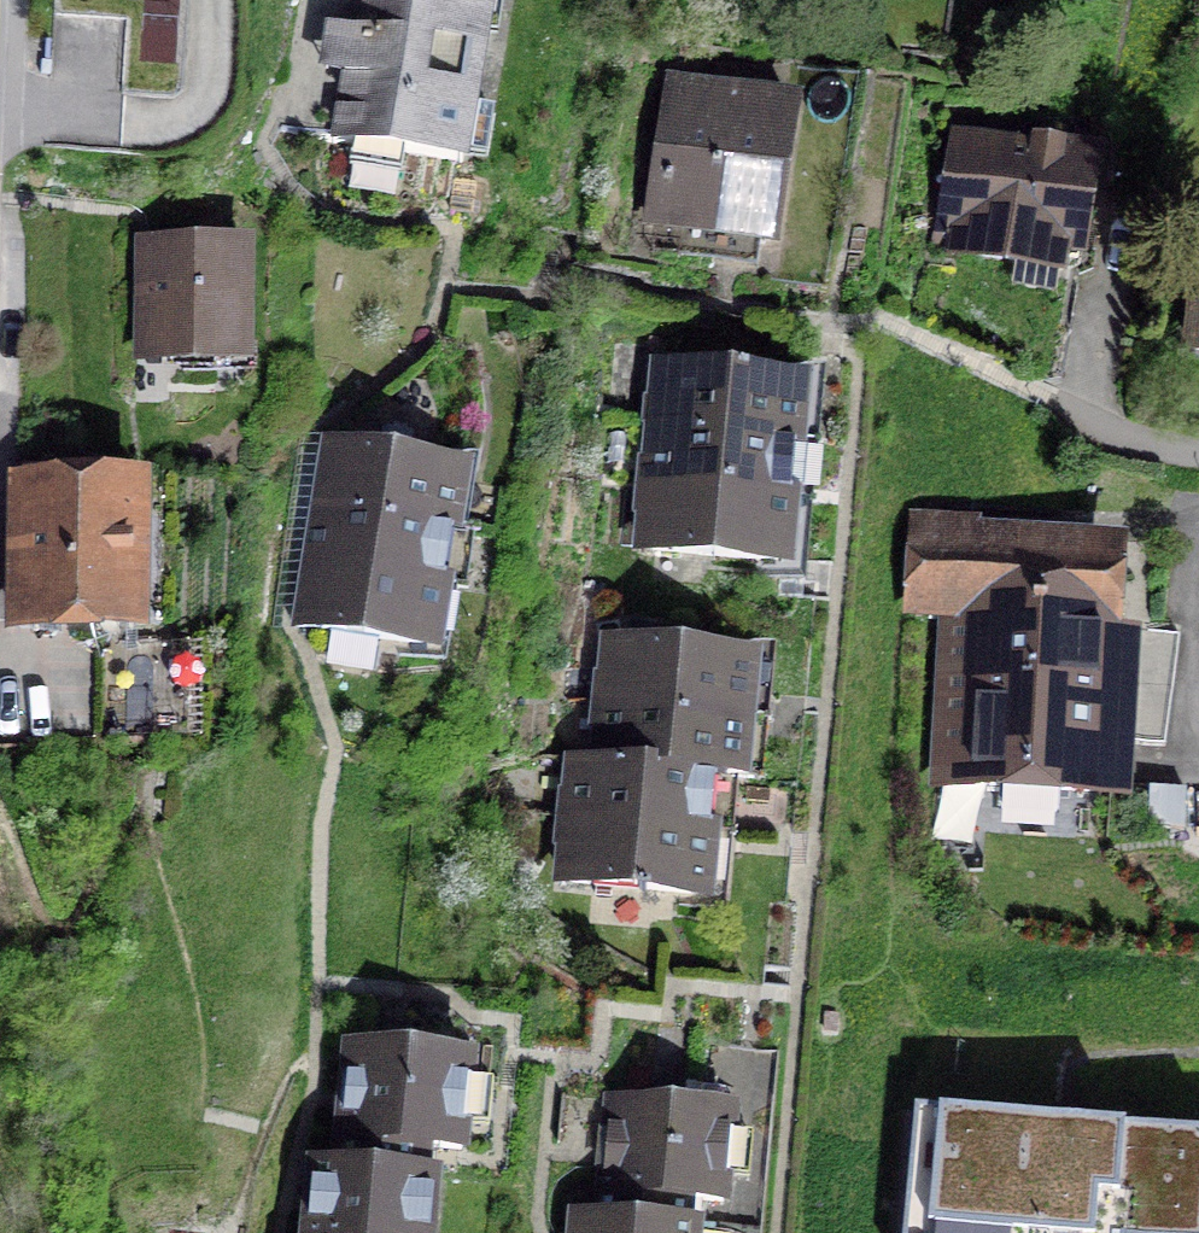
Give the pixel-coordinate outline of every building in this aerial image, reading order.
[(334,140),(454,160),(481,0),(358,0),(334,140)] [(792,103),(672,85),(647,251),(683,256),(687,227),(772,240),(792,103)] [(991,161),(953,154),(937,244),(966,250),(1016,258),(1019,240),(1083,251),(1100,156),(1035,145),(1034,153),(993,146),(991,161)] [(1079,272),(1083,251),(1019,240),(1016,258),(966,250),(953,338),(1043,381),(1050,327),(1041,322),(1051,267),(1079,272)] [(241,250),(148,250),(147,354),(241,355),(241,250)] [(1191,348),(1198,349),(1198,284),(1191,348)] [(660,368),(653,430),(794,444),(800,381),(660,368)] [(789,497),(794,444),(653,430),(648,483),(789,497)] [(461,466),(324,445),(315,504),(452,526),(461,466)] [(782,565),(789,497),(648,483),(641,552),(782,565)] [(125,490),(33,488),(32,619),(123,620),(125,490)] [(973,505),(925,502),(917,613),(970,617),(960,780),(1121,791),(1128,681),(1099,680),(1107,555),(970,546),(973,505)] [(443,584),(452,526),(315,504),(306,562),(443,584)] [(433,644),(443,584),(306,562),(296,622),(433,644)] [(603,699),(745,714),(750,654),(608,641),(603,699)] [(596,761),(716,773),(739,776),(745,714),(603,699),(596,761)] [(568,815),(710,829),(716,773),(596,761),(574,759),(568,815)] [(710,829),(568,815),(562,879),(704,893),(710,829)] [(351,1047),(340,1168),(423,1175),(426,1145),(462,1148),(471,1058),(351,1047)] [(600,1219),(684,1227),(687,1198),(722,1201),(731,1111),(612,1099),(600,1219)] [(919,1110),(914,1232),(1198,1232),(1198,1123),(919,1110)] [(423,1175),(340,1168),(315,1165),(309,1232),(429,1232),(434,1176),(423,1175)] [(600,1219),(576,1217),(575,1232),(695,1232),(696,1228),(684,1227),(600,1219)]
